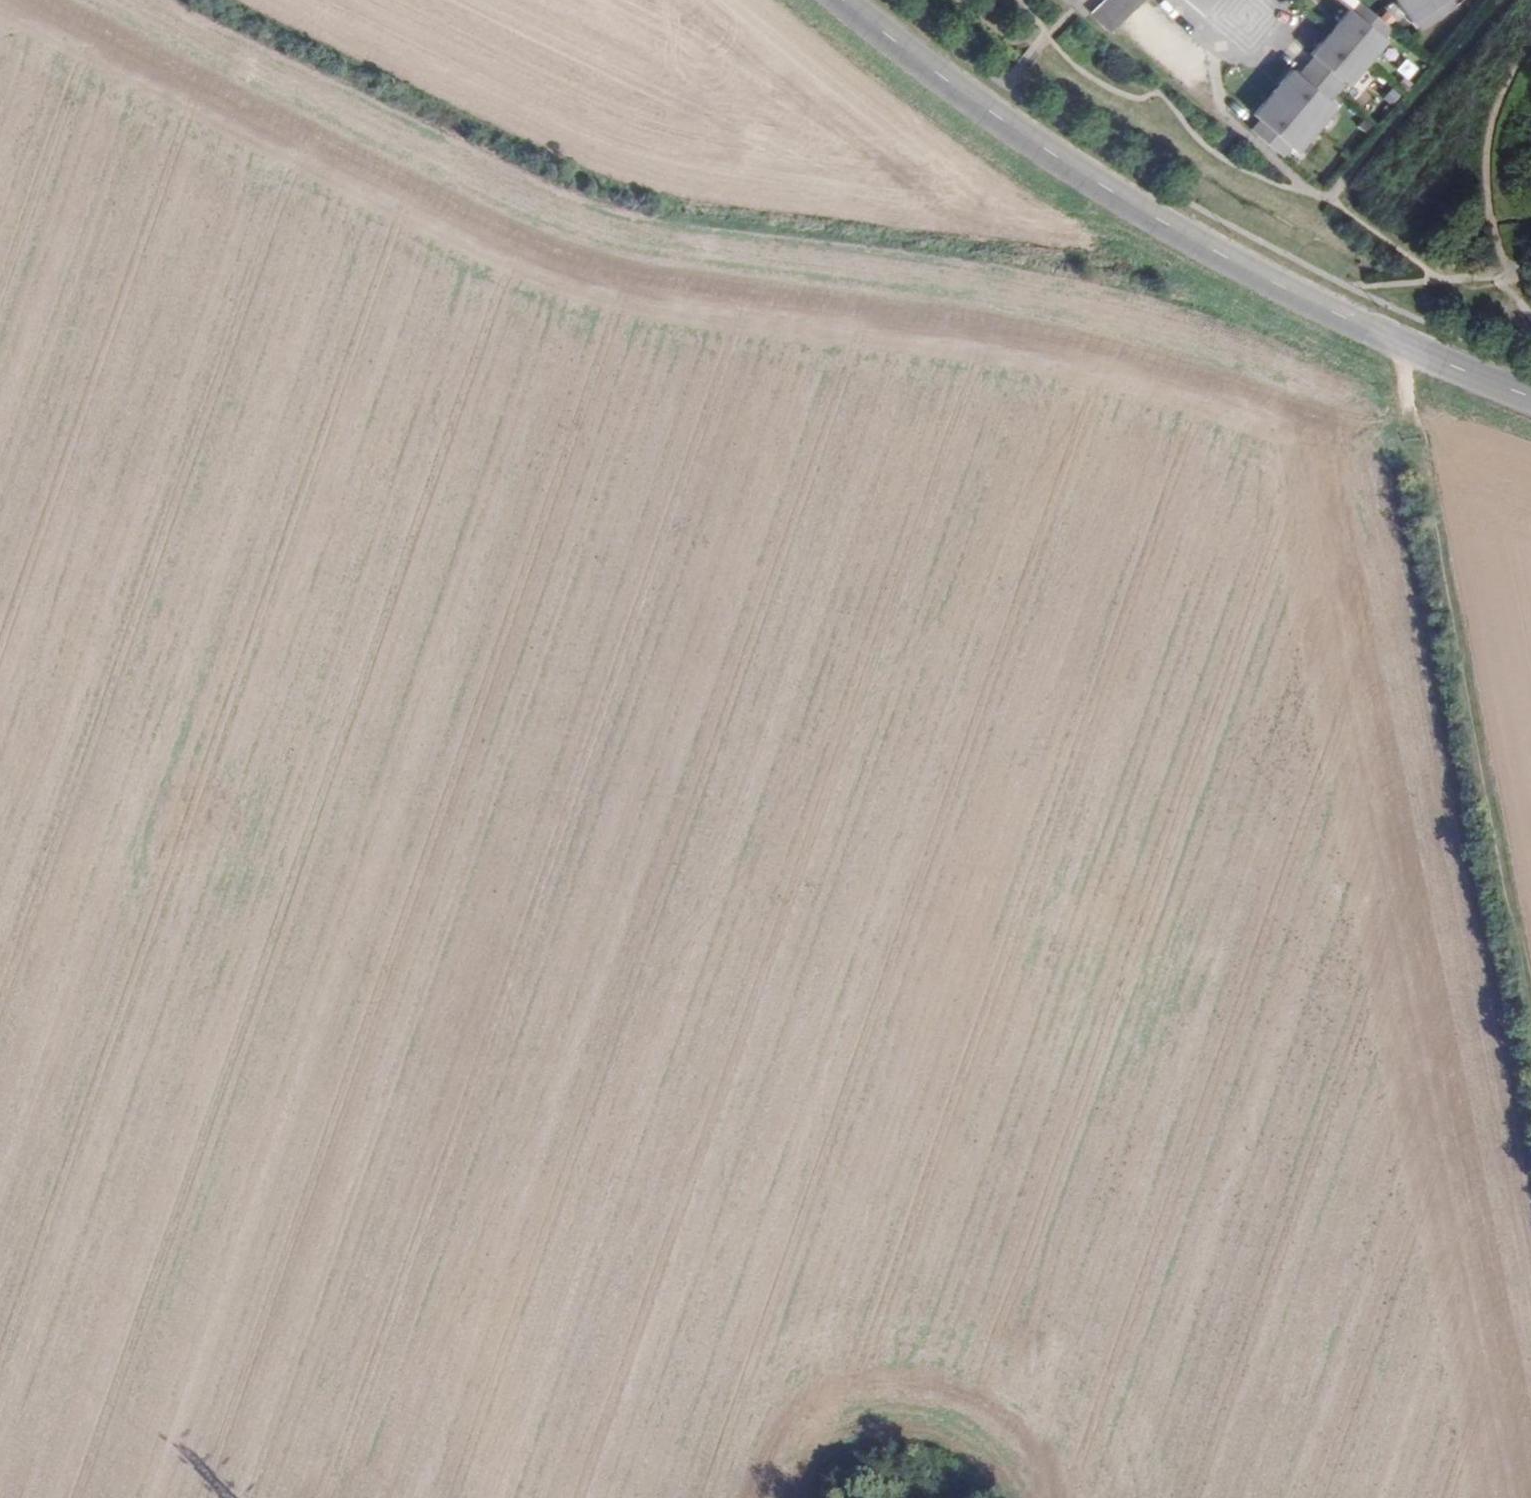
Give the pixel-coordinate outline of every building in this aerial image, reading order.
[(1144,0),(1105,0),(1092,13),(1110,32),(1144,0)] [(1412,21),(1415,20),(1423,31),(1458,7),(1453,0),(1397,0),(1412,21)] [(1330,32),(1367,64),(1386,42),(1384,40),(1393,29),(1376,15),(1360,2),(1351,12),(1349,11),(1338,24),(1341,27),(1337,32),(1334,29),(1330,32)] [(1349,86),(1367,64),(1330,32),(1327,36),(1331,39),(1327,44),(1323,41),(1312,54),(1314,56),(1306,66),(1338,94),(1346,84),(1349,86)] [(1338,94),(1306,66),(1297,76),(1292,72),(1281,85),(1284,88),(1280,93),(1277,90),(1273,93),(1316,129),(1334,108),(1330,104),(1338,94)] [(1297,151),(1316,129),(1273,93),(1270,97),(1274,100),(1270,105),(1266,102),(1255,115),(1260,120),(1251,130),(1283,158),(1292,147),(1297,151)]
